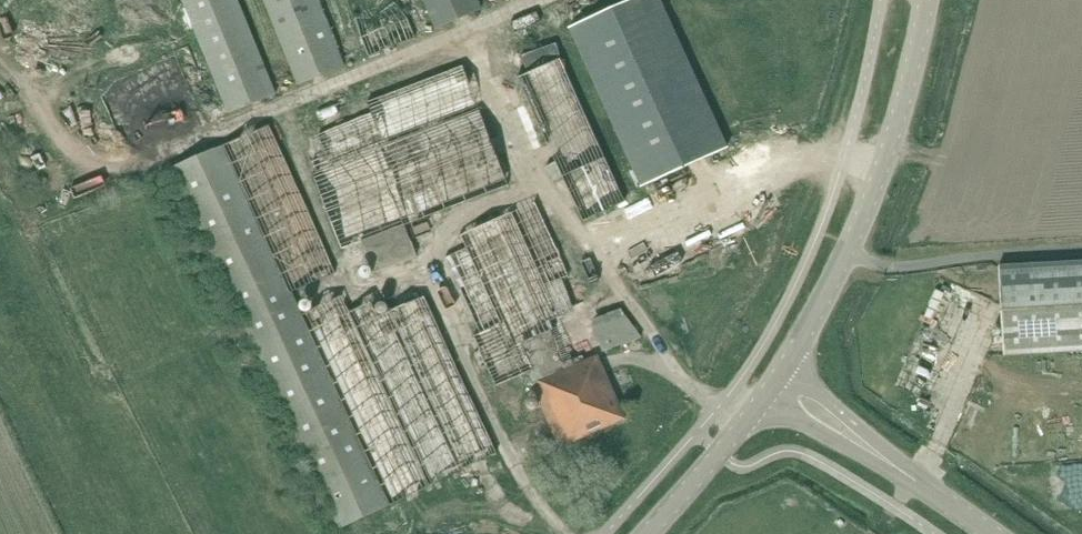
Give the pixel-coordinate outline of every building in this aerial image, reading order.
[(227,115),(275,95),(237,0),(181,0),(227,115)] [(299,86),(347,66),(320,0),(264,0),(299,86)] [(479,0),(424,0),(436,28),(483,9),(479,0)] [(641,186),(728,147),(662,0),(630,0),(592,17),(570,27),(641,186)] [(527,73),(520,76),(551,144),(559,160),(547,167),(554,183),(566,178),(585,219),(628,200),(563,56),(562,57),(556,42),(522,54),(527,73)] [(330,154),(316,160),(320,172),(316,173),(345,246),(363,239),(405,223),(511,183),(464,65),(371,101),(376,114),(322,135),(330,154)] [(270,124),(172,168),(338,527),(499,452),(425,296),(378,318),(370,303),(351,312),(343,296),(304,315),(294,293),(338,273),(270,124)] [(469,248),(445,258),(450,268),(477,333),(474,334),(482,350),(475,353),(481,368),(488,364),(497,385),(526,372),(559,446),(565,443),(566,444),(624,418),(596,357),(595,353),(559,366),(541,318),(575,305),(564,280),(570,277),(536,202),(513,212),(463,235),(469,248)] [(405,223),(363,239),(376,271),(417,255),(405,223)] [(1005,355),(1081,351),(1081,260),(1000,265),(1005,355)] [(575,305),(541,318),(559,366),(595,353),(605,350),(594,318),(588,301),(575,305)] [(622,309),(594,318),(605,350),(641,337),(622,309)]
